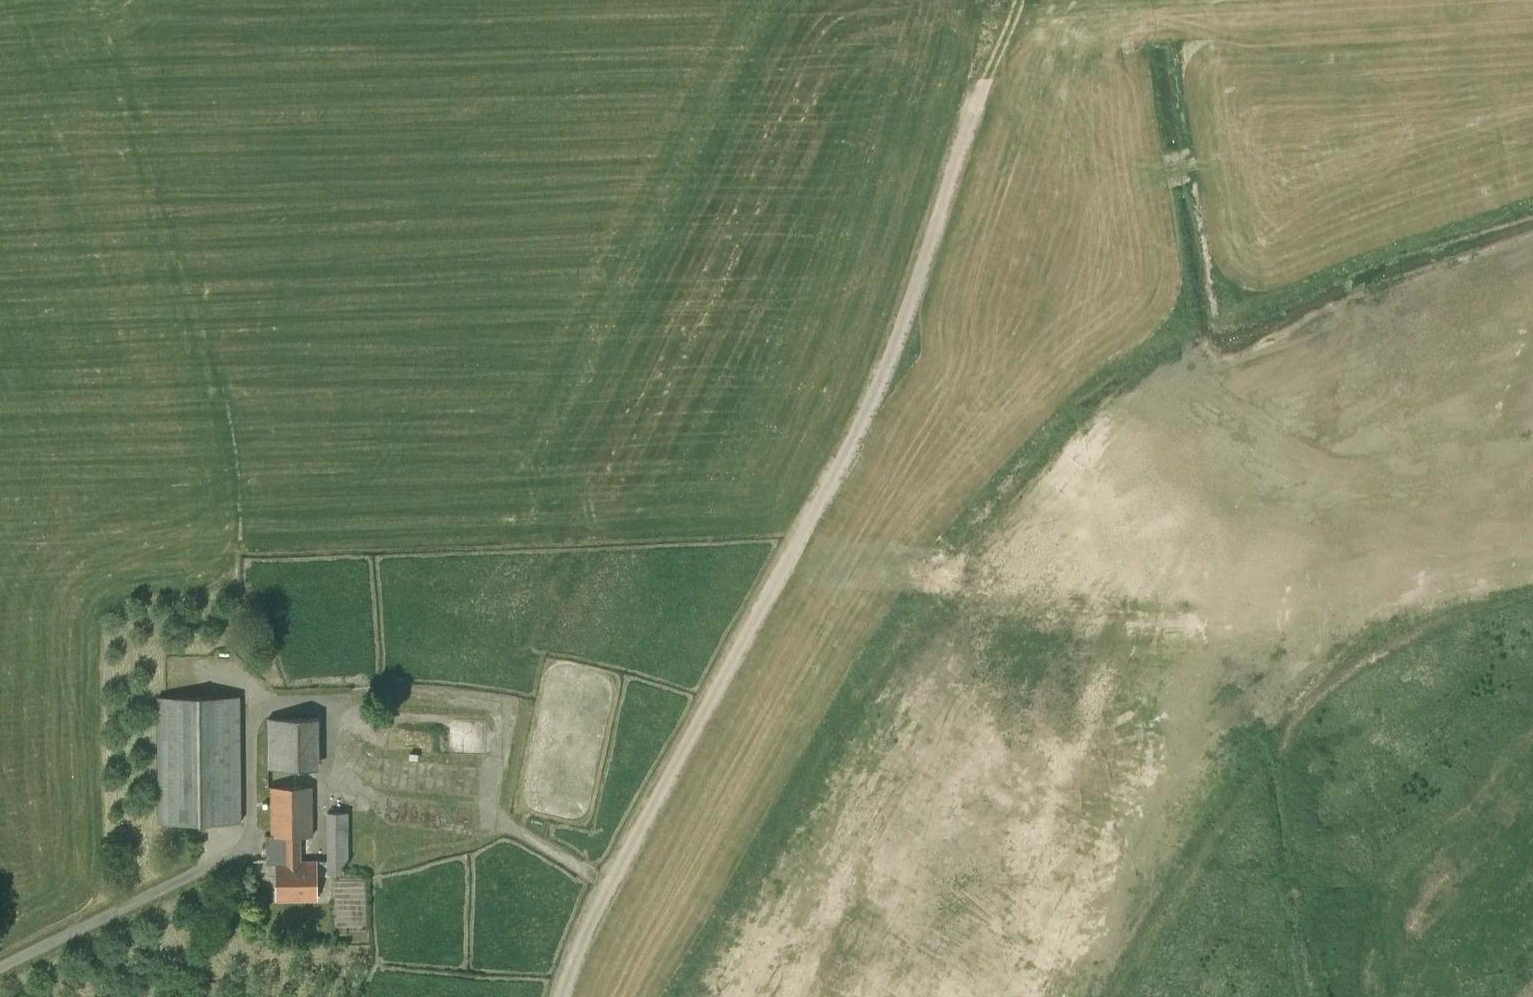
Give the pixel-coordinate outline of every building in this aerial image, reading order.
[(156,697),(158,824),(241,823),(239,696),(156,697)] [(317,717),(267,718),(268,769),(318,768),(317,717)] [(316,899),(317,861),(300,861),(300,836),(312,836),(311,787),(271,787),(271,836),(267,836),(267,863),(276,863),(276,899),(316,899)] [(347,812),(327,812),(329,874),(344,874),(344,862),(347,862),(347,812)]
